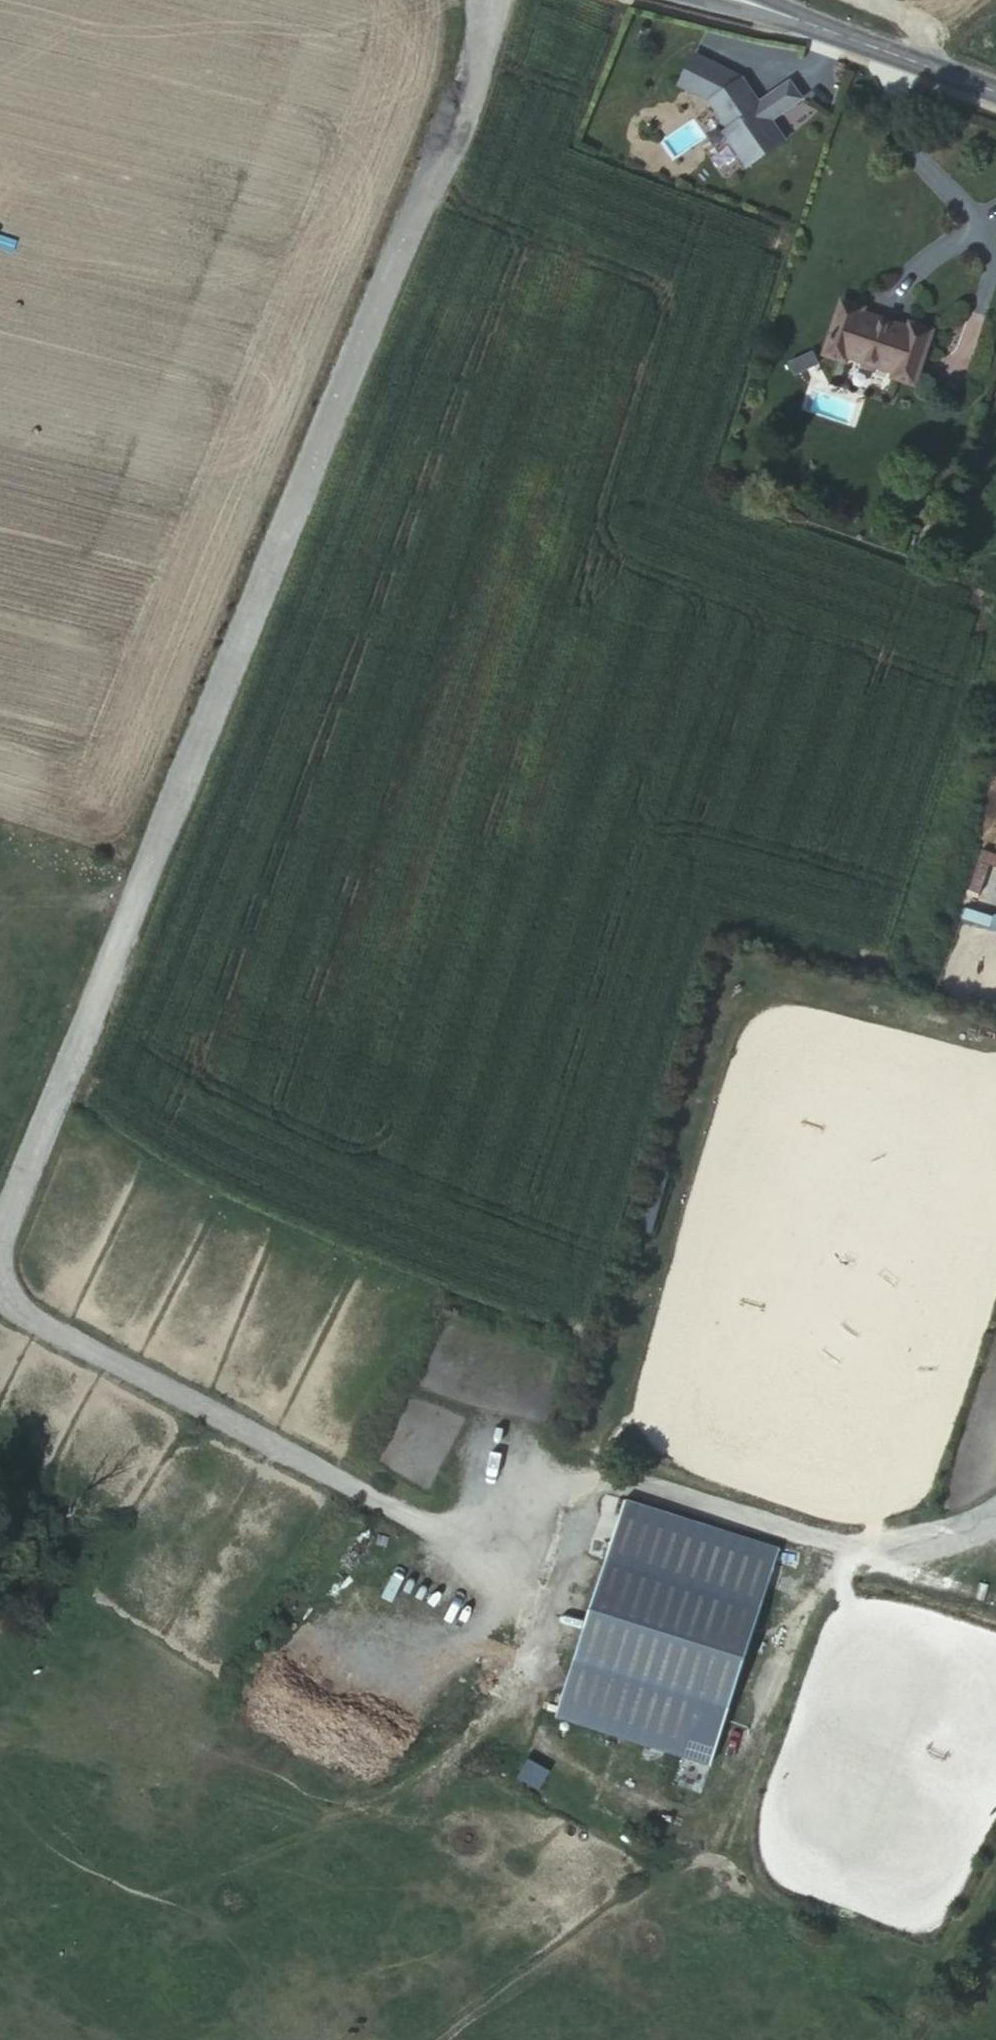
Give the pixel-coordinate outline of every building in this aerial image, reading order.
[(710,60),(695,52),(679,83),(693,91),(710,60)] [(742,77),(710,60),(693,91),(710,100),(728,127),(727,135),(746,164),(784,139),(770,119),(770,114),(774,112),(779,113),(801,98),(790,81),(759,102),(742,77)] [(856,305),(835,299),(818,352),(840,360),(842,356),(888,370),(888,374),(910,381),(926,328),(903,321),(901,325),(855,310),(856,305)] [(623,1499),(557,1714),(711,1762),(778,1547),(623,1499)]
